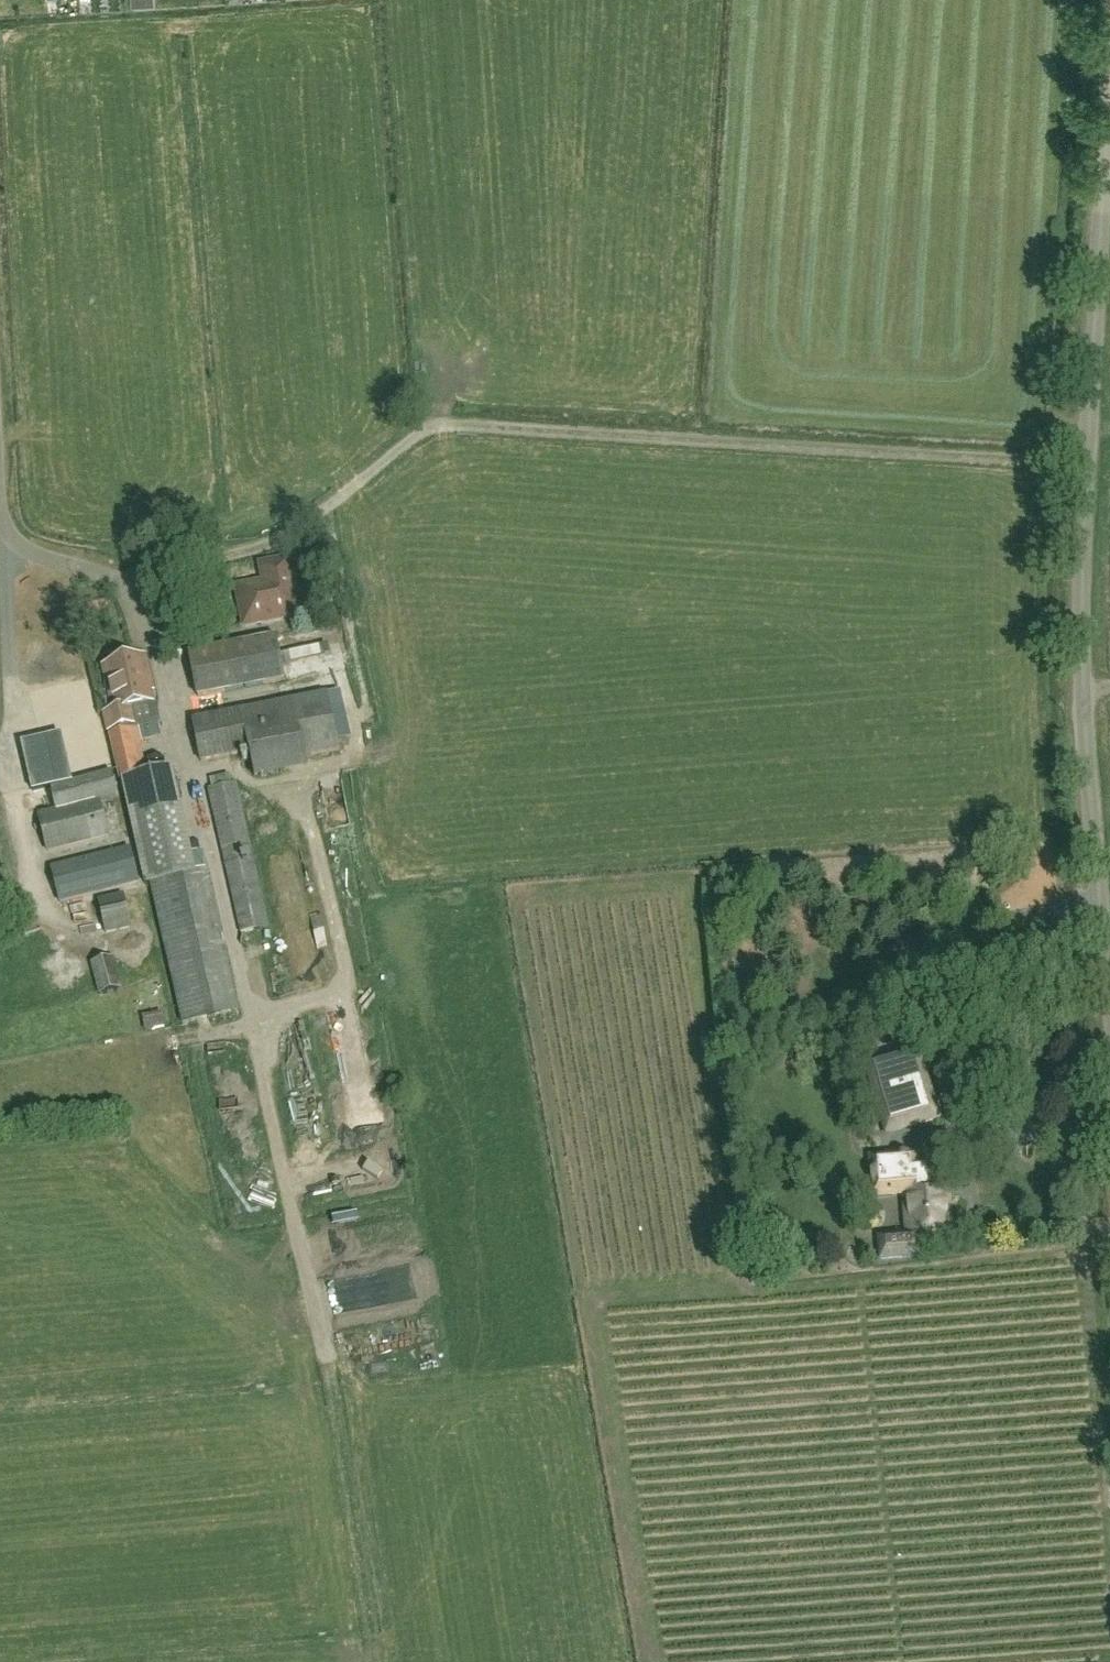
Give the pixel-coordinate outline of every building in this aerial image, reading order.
[(244,625),(299,614),(292,575),(288,575),(285,559),(260,564),(263,581),(236,587),(244,625)] [(198,697),(284,680),(276,636),(189,654),(198,697)] [(304,649),(307,662),(326,657),(323,644),(304,649)] [(143,658),(104,667),(115,712),(105,714),(109,731),(133,726),(129,709),(152,704),(146,680),(148,679),(143,658)] [(98,689),(36,699),(40,726),(62,722),(65,741),(106,734),(98,689)] [(340,691),(326,694),(193,722),(202,763),(249,753),(253,769),(305,758),(338,751),(336,738),(349,735),(340,691)] [(114,735),(109,736),(125,802),(126,806),(128,805),(149,887),(155,908),(185,1024),(210,1018),(239,1010),(205,869),(195,871),(191,853),(170,768),(141,775),(130,731),(114,735)] [(99,800),(118,796),(113,774),(66,785),(58,755),(64,753),(60,737),(47,739),(22,746),(32,786),(50,782),(57,812),(39,817),(48,853),(109,838),(99,800)] [(283,791),(284,782),(261,781),(260,790),(283,791)] [(242,784),(216,790),(244,929),(271,923),(259,866),(242,784)] [(130,851),(52,870),(60,904),(139,885),(130,851)] [(122,897),(99,902),(106,935),(130,930),(122,897)] [(114,958),(91,964),(99,995),(122,989),(114,958)] [(167,1012),(147,1017),(150,1031),(170,1027),(167,1012)] [(865,1063),(886,1134),(938,1118),(917,1048),(865,1063)] [(877,1236),(879,1260),(919,1257),(918,1242),(950,1239),(946,1185),(941,1185),(940,1164),(919,1165),(918,1155),(871,1158),(874,1197),(906,1194),(907,1217),(902,1217),(903,1234),(877,1236)]
